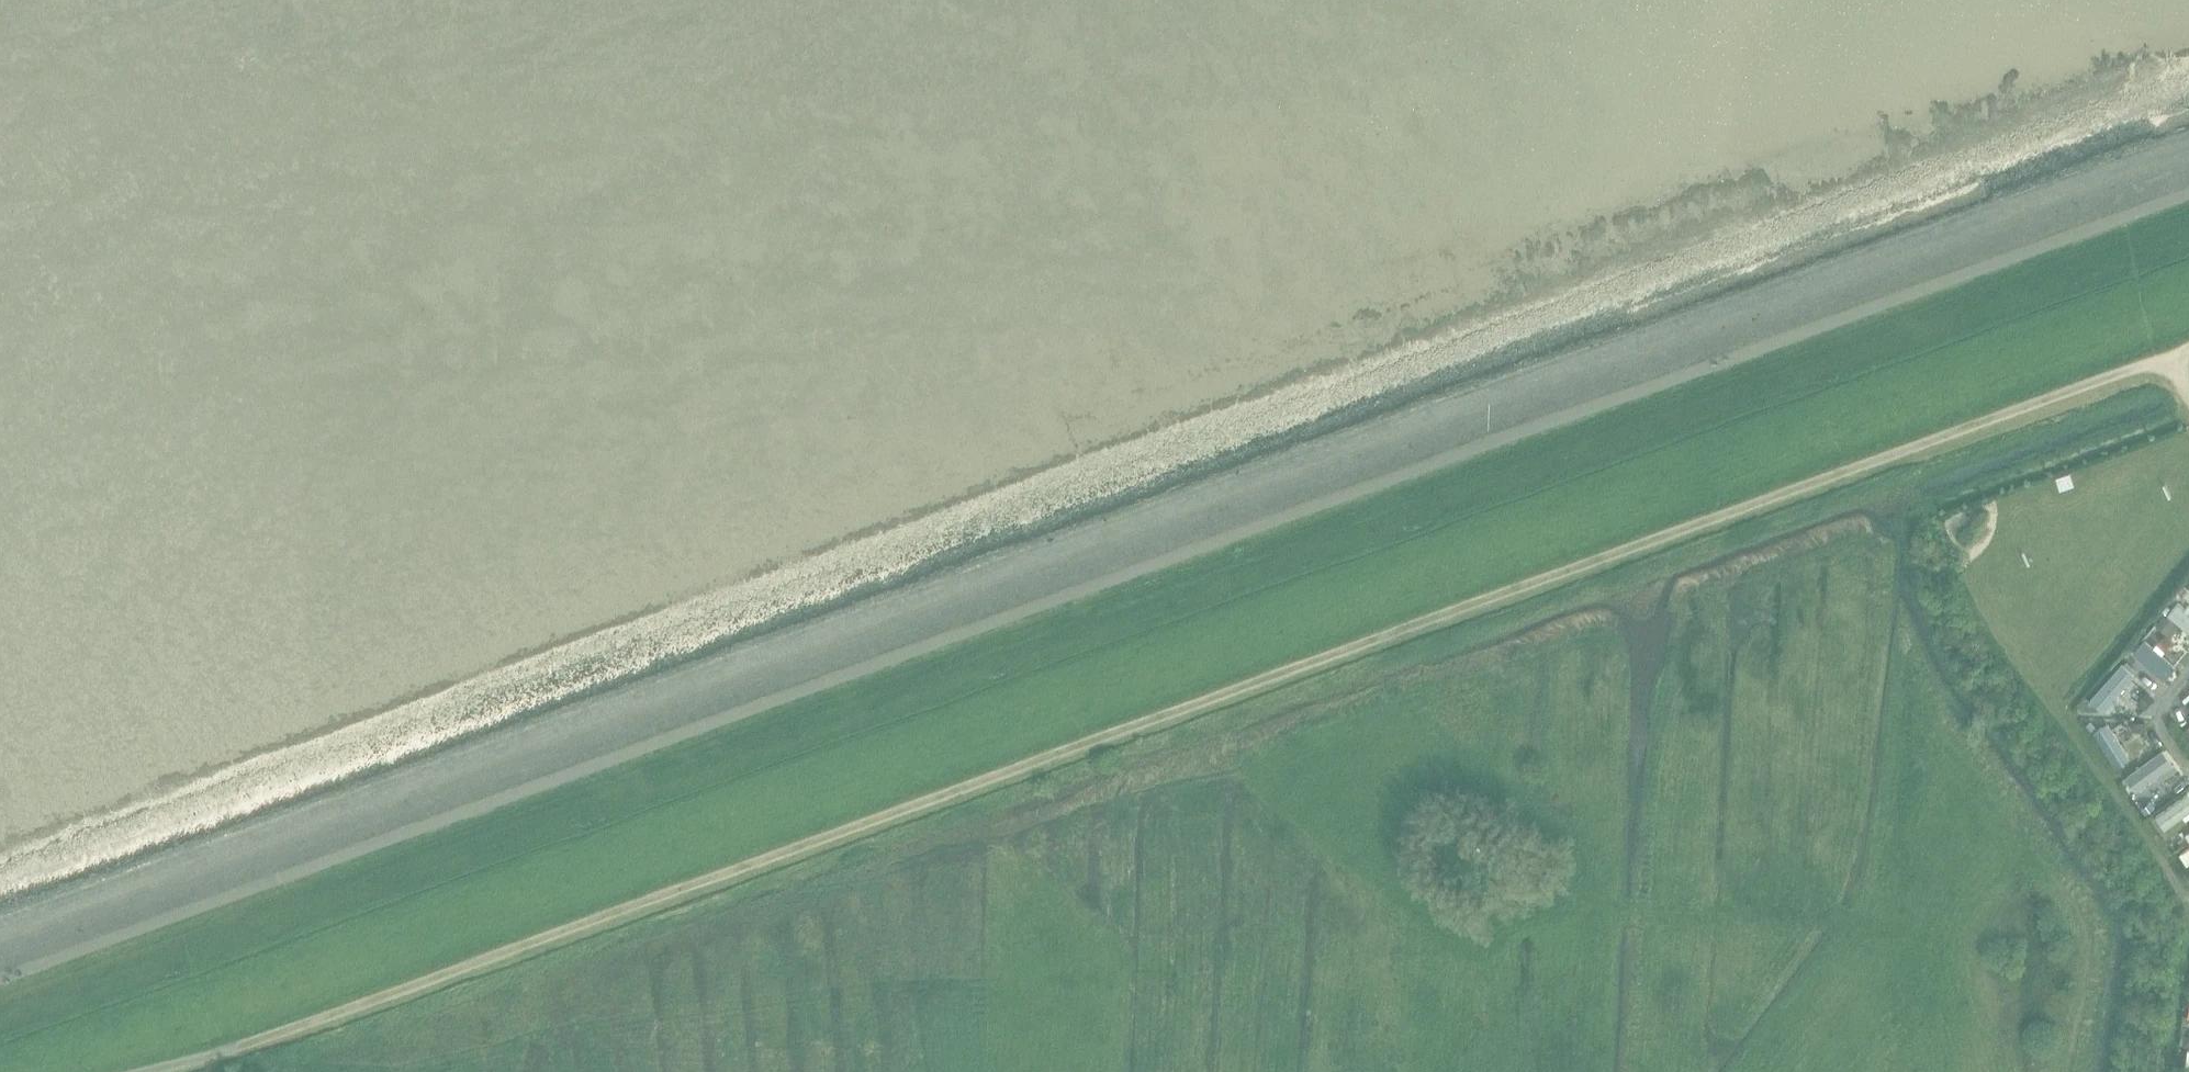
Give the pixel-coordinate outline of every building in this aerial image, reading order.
[(2183,589),(2164,612),(2175,622),(2185,610),(2188,614),(2188,594),(2183,589)] [(2164,614),(2155,624),(2169,637),(2178,626),(2164,614)] [(2137,637),(2165,667),(2177,656),(2150,625),(2137,637)] [(2131,680),(2145,667),(2130,652),(2096,686),(2115,705),(2136,684),(2131,680)] [(2145,693),(2137,702),(2144,708),(2152,699),(2145,693)] [(2114,710),(2100,717),(2119,754),(2132,747),(2114,710)] [(2144,723),(2133,723),(2133,731),(2144,731),(2144,723)] [(2166,741),(2133,759),(2141,774),(2174,756),(2166,741)] [(2171,782),(2160,790),(2167,800),(2178,792),(2171,782)] [(2149,802),(2140,808),(2145,814),(2154,808),(2149,802)]
